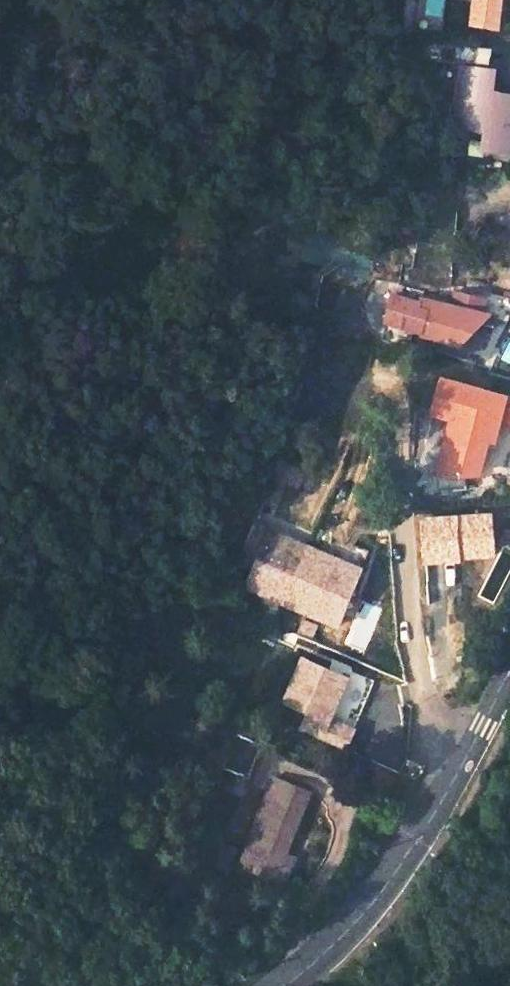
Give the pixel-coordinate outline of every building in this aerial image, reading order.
[(498,0),(472,0),(468,25),(494,28),(498,0)] [(485,67),(487,50),(442,45),(440,62),(485,67)] [(491,135),(489,153),(509,155),(509,95),(488,93),(490,70),(464,67),(461,99),(456,98),(453,132),(491,135)] [(415,302),(389,294),(382,320),(411,329),(412,325),(421,327),(419,334),(460,345),(487,313),(416,299),(415,302)] [(484,480),(505,389),(438,374),(429,414),(446,418),(435,469),(484,480)] [(491,514),(422,518),(425,559),(494,555),(491,514)] [(252,572),(246,586),(337,625),(360,568),(253,525),(243,553),(241,567),(252,572)] [(327,731),(350,674),(299,652),(275,710),(327,731)] [(233,735),(221,769),(247,779),(249,780),(261,745),(260,745),(233,735)] [(274,780),(240,868),(284,886),(295,859),(285,855),(279,853),(302,792),(274,780)] [(302,792),(279,853),(285,855),(309,794),(302,792)] [(220,846),(211,867),(227,874),(235,853),(220,846)]
